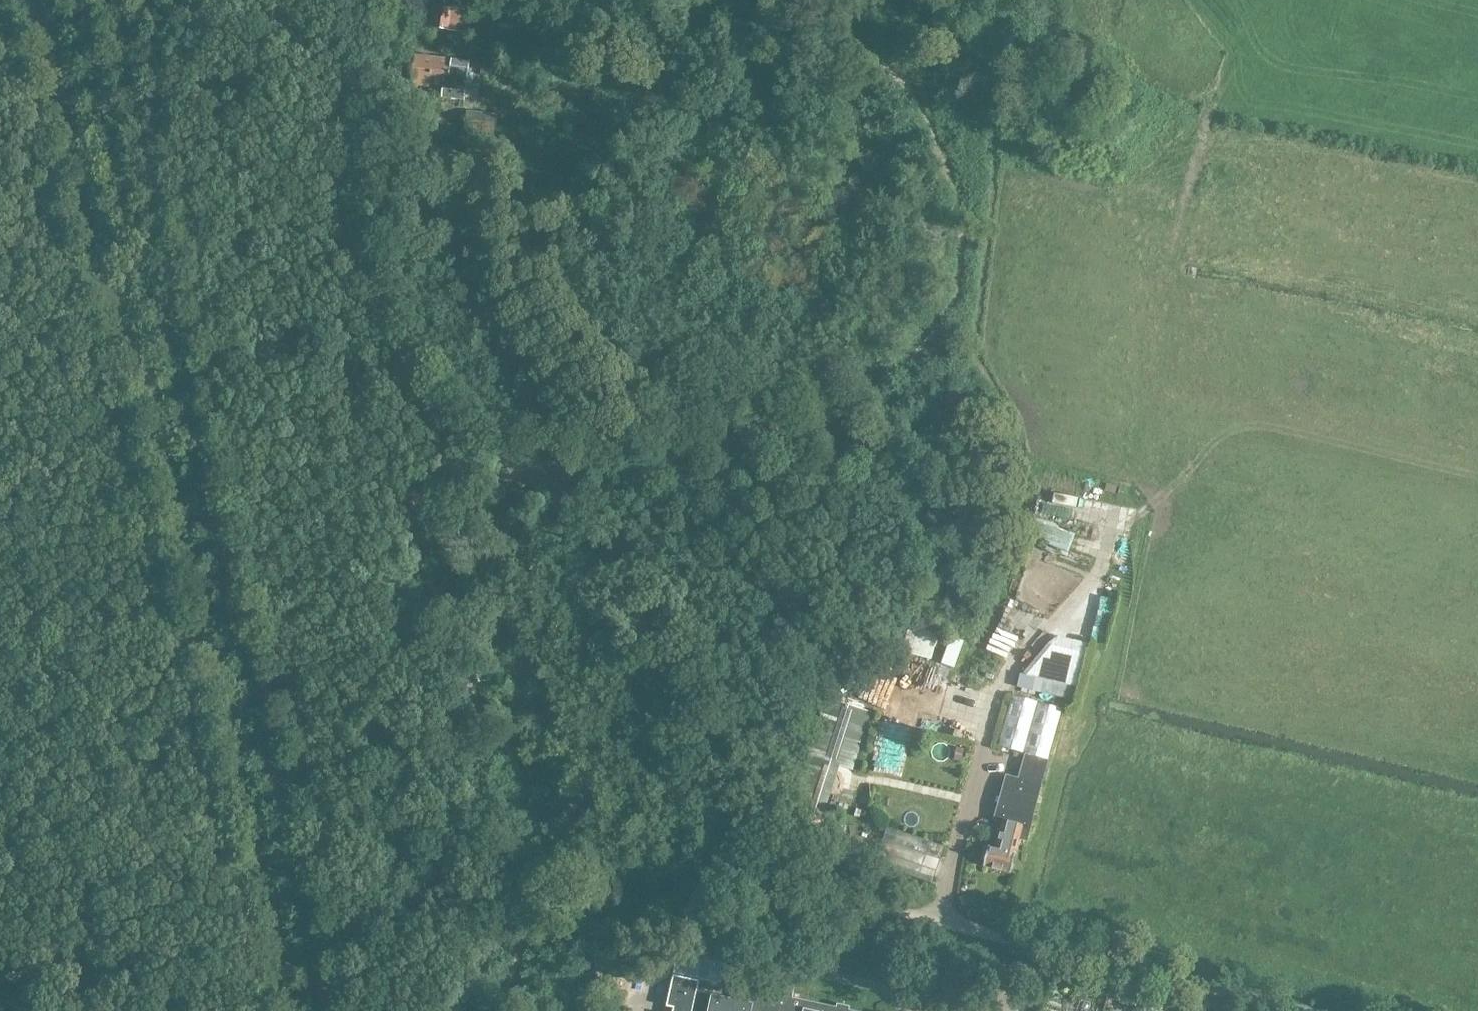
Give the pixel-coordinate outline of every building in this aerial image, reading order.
[(467,5),(437,1),(433,31),(464,34),(467,5)] [(449,87),(452,59),(415,55),(412,84),(443,87),(444,86),(449,87)] [(452,59),(449,87),(444,86),(443,87),(442,97),(465,100),(466,97),(478,99),(480,84),(473,83),(475,72),(469,71),(470,61),(452,59)] [(496,131),(496,130),(513,133),(515,118),(498,115),(498,114),(468,111),(466,127),(496,131)] [(1071,546),(1075,530),(1042,522),(1038,539),(1071,546)] [(1023,544),(1016,563),(1031,569),(1038,551),(1023,544)] [(932,657),(938,633),(910,626),(904,651),(932,657)] [(965,634),(952,630),(944,658),(958,662),(965,634)] [(1053,634),(1021,672),(1018,686),(1068,698),(1072,684),(1078,685),(1089,640),(1053,634)] [(1062,709),(1013,695),(999,745),(1025,752),(1019,776),(1007,773),(994,819),(1002,821),(1030,828),(1062,709)] [(827,698),(808,755),(852,769),(871,712),(827,698)] [(962,760),(964,749),(956,748),(954,759),(962,760)] [(839,811),(795,797),(789,816),(833,830),(839,811)] [(1030,828),(1002,821),(995,848),(985,846),(981,859),(985,860),(983,865),(1011,873),(1016,854),(1017,854),(1021,839),(1027,840),(1030,828)] [(905,833),(898,871),(935,878),(942,840),(905,833)] [(720,983),(725,960),(679,949),(673,973),(720,983)] [(782,982),(779,995),(741,986),(738,1000),(711,994),(697,991),(699,981),(673,975),(666,1006),(673,1008),(672,1010),(855,1010),(849,1010),(849,1006),(837,1004),(836,1007),(792,997),(794,985),(782,982)]
